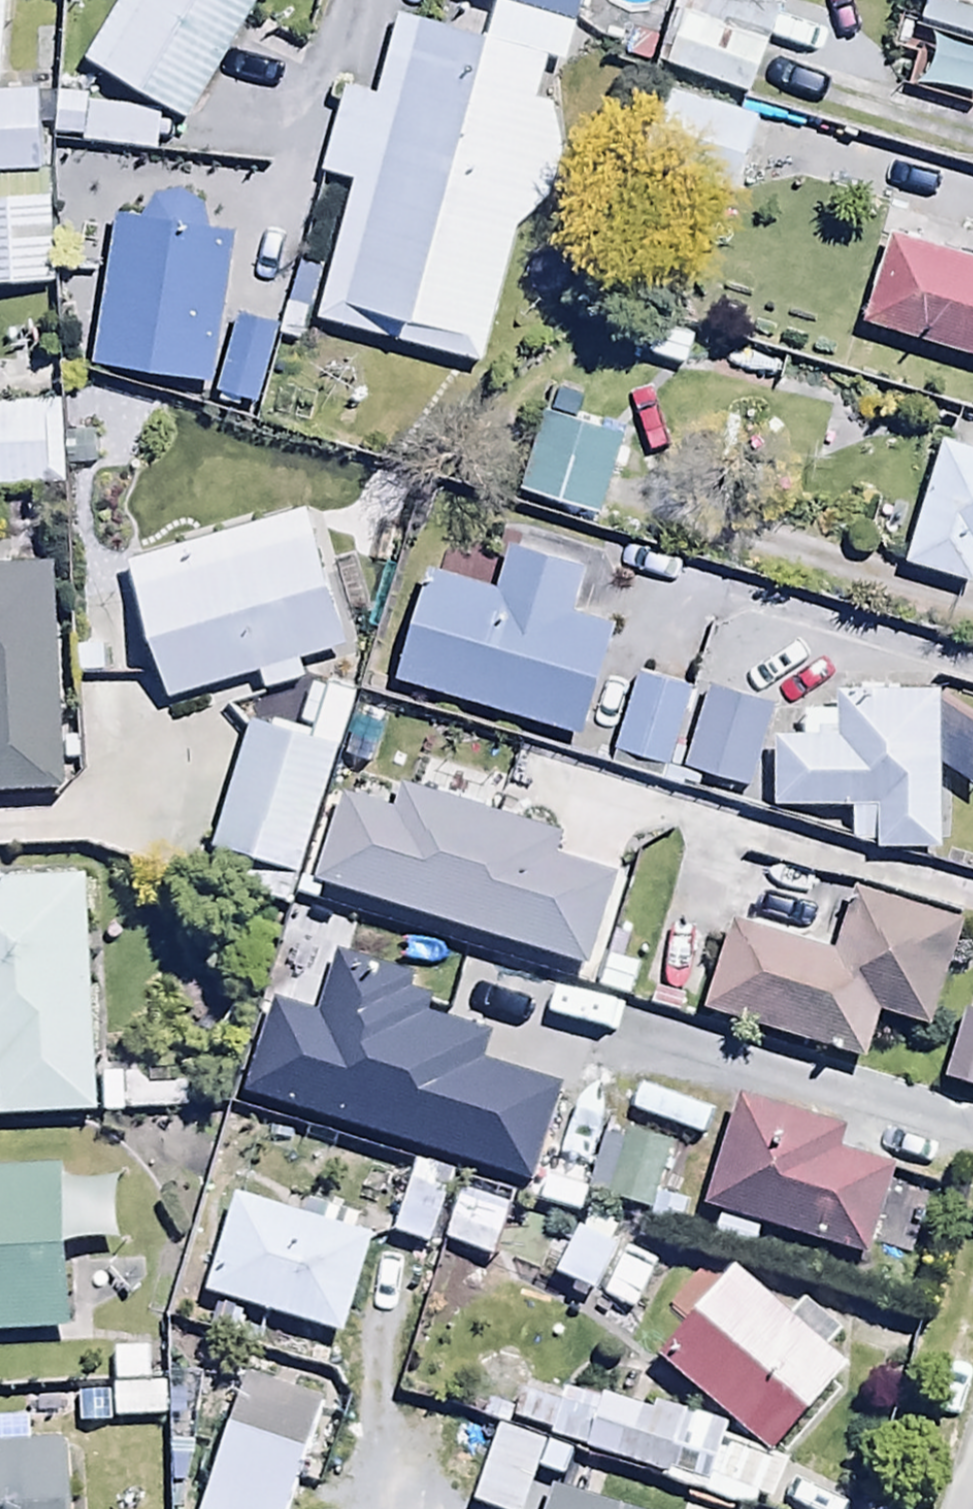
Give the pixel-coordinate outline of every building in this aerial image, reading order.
[(85,59),(190,121),(262,0),(120,0),(85,59)] [(578,25),(586,0),(501,0),(578,25)] [(657,64),(748,99),(786,0),(682,0),(657,64)] [(922,23),(972,39),(972,0),(930,0),(922,23)] [(320,178),(353,187),(318,320),(482,363),(518,228),(557,198),(567,148),(554,103),(539,99),(550,58),(399,16),(377,97),(344,88),(320,178)] [(757,124),(666,90),(640,161),(731,194),(757,124)] [(0,95),(0,177),(41,176),(41,95),(0,95)] [(161,114),(59,96),(52,136),(154,154),(161,114)] [(145,222),(118,218),(96,367),(213,384),(235,235),(207,231),(213,195),(151,186),(145,222)] [(0,204),(0,287),(55,284),(51,202),(0,204)] [(864,323),(972,356),(972,266),(889,240),(864,323)] [(277,332),(237,322),(219,393),(258,404),(277,332)] [(0,408),(0,494),(65,491),(61,405),(0,408)] [(632,438),(546,410),(518,494),(604,522),(632,438)] [(945,442),(906,567),(972,589),(972,451),(945,442)] [(352,650),(310,510),(131,563),(172,703),(262,676),(267,692),(307,680),(302,665),(352,650)] [(425,568),(394,682),(583,733),(612,628),(580,619),(594,568),(512,546),(501,588),(425,568)] [(56,565),(0,566),(0,799),(60,798),(56,565)] [(693,694),(641,676),(616,749),(669,767),(693,694)] [(776,714),(712,691),(684,768),(749,791),(776,714)] [(942,851),(942,691),(846,691),(846,710),(803,710),(803,739),(777,739),(778,810),(855,809),(855,846),(879,846),(879,851),(942,851)] [(337,747),(250,721),(211,850),(299,876),(337,747)] [(522,826),(402,788),(394,813),(342,797),(315,888),(588,970),(616,877),(552,857),(563,821),(527,810),(522,826)] [(87,882),(0,886),(0,1124),(96,1120),(87,882)] [(734,922),(708,1015),(865,1061),(878,1017),(931,1033),(963,923),(862,894),(844,955),(734,922)] [(966,1015),(946,1082),(972,1090),(972,1017),(966,1015)] [(741,1099),(710,1211),(870,1257),(895,1172),(839,1156),(846,1130),(741,1099)] [(559,1140),(545,1181),(650,1215),(671,1150),(608,1130),(600,1153),(559,1140)] [(454,1176),(418,1164),(394,1235),(431,1247),(454,1176)] [(0,1176),(0,1335),(66,1333),(60,1174),(0,1176)] [(513,1209),(461,1193),(445,1245),(498,1261),(513,1209)] [(375,1243),(236,1198),(203,1296),(343,1342),(375,1243)] [(537,1220),(518,1261),(598,1298),(620,1251),(578,1232),(575,1238),(537,1220)] [(658,1266),(626,1251),(604,1297),(635,1312),(658,1266)] [(846,1364),(831,1352),(847,1333),(807,1301),(792,1320),(732,1271),(659,1361),(773,1454),(846,1364)] [(326,1409),(251,1381),(204,1508),(290,1508),(326,1409)] [(552,1443),(741,1508),(755,1508),(759,1500),(773,1504),(786,1467),(724,1445),(730,1430),(657,1404),(653,1417),(567,1387),(559,1410),(522,1396),(512,1424),(554,1439),(552,1443)] [(167,1388),(114,1388),(114,1423),(167,1423),(167,1388)] [(65,1447),(0,1450),(0,1508),(68,1508),(65,1447)] [(552,1489),(546,1508),(612,1508),(552,1489)]
